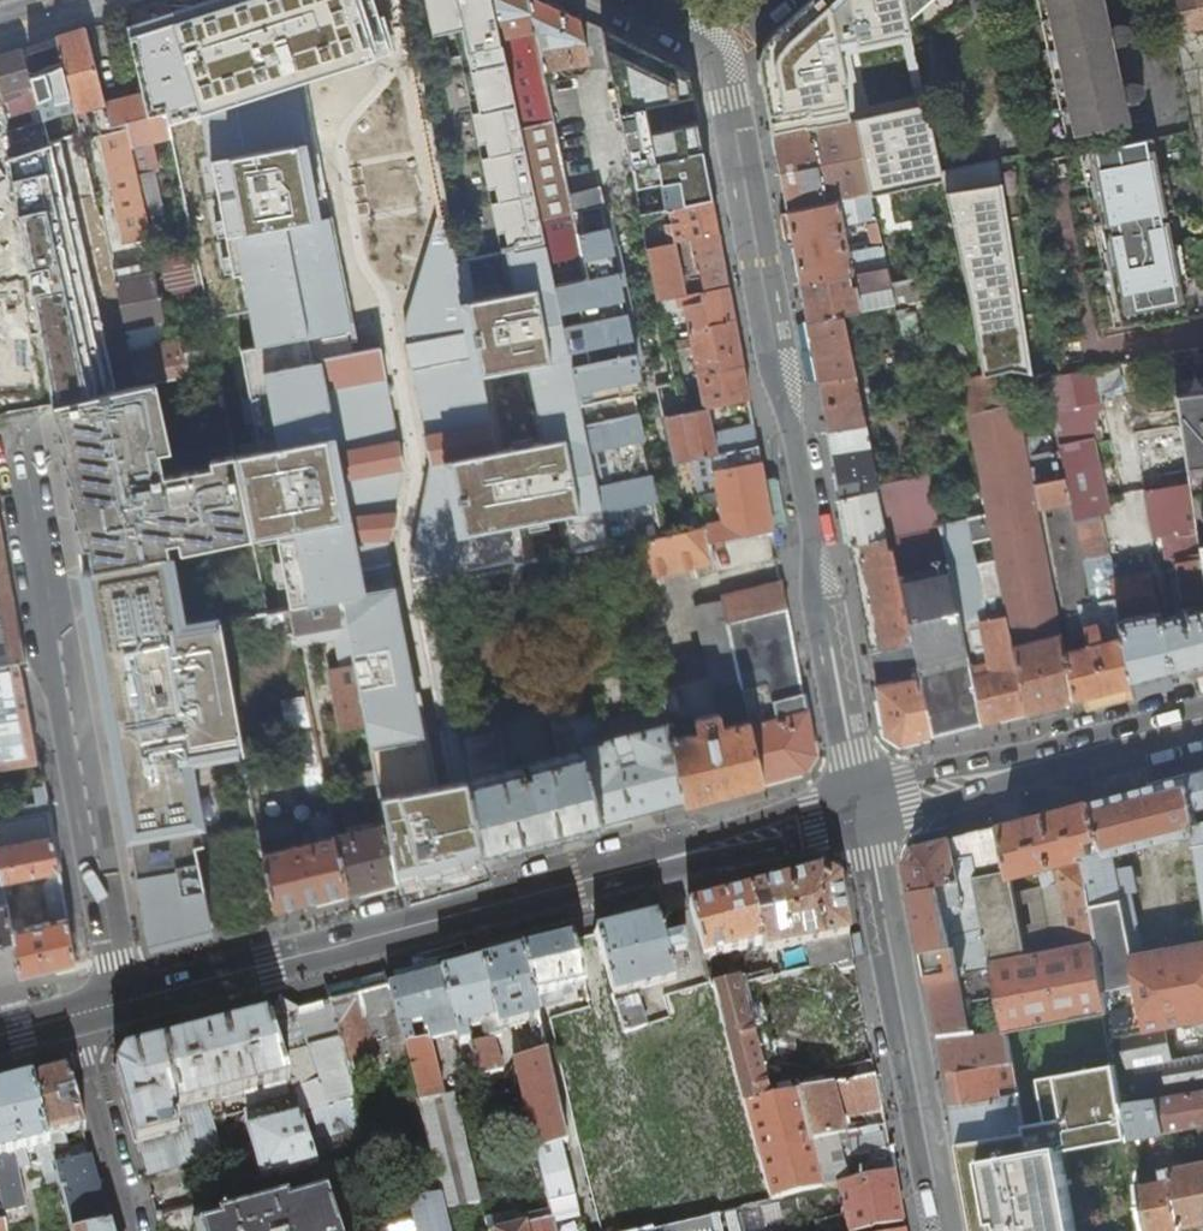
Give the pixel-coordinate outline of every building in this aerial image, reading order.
[(129,27),(140,92),(145,116),(165,111),(168,126),(390,56),(373,0),(216,0),(129,27)] [(495,0),(425,0),(430,21),(459,14),(470,68),(463,70),(469,98),(477,97),(480,110),(472,112),(479,143),(487,142),(489,155),(482,157),(488,188),(496,187),(499,200),(491,202),(497,232),(504,230),(507,244),(500,246),(501,251),(546,241),(522,127),(513,86),(495,0)] [(522,127),(546,241),(552,272),(555,284),(587,278),(578,235),(573,214),(569,195),(542,70),(527,0),(495,0),(513,86),(522,84),(530,126),(522,127)] [(589,63),(579,19),(553,6),(540,0),(527,0),(542,70),(589,63)] [(826,122),(853,116),(829,0),(810,0),(803,7),(826,122)] [(908,18),(928,0),(904,0),(908,18)] [(1071,135),(1076,134),(1130,123),(1126,104),(1136,102),(1135,98),(1136,98),(1138,96),(1140,95),(1141,92),(1142,89),(1141,87),(1140,84),(1137,83),(1135,82),(1132,82),(1122,84),(1114,46),(1124,44),(1123,40),(1124,40),(1128,37),(1130,35),(1131,33),(1130,29),(1129,27),(1127,25),(1123,24),(1109,27),(1103,0),(1042,0),(1071,135)] [(1175,31),(1202,26),(1202,0),(1169,0),(1175,31)] [(430,21),(432,33),(455,28),(463,70),(470,68),(459,14),(430,21)] [(814,125),(792,16),(786,22),(763,44),(759,59),(773,134),(814,125)] [(124,243),(151,237),(125,121),(110,124),(105,101),(87,28),(74,32),(58,37),(73,102),(75,109),(93,105),(124,243)] [(601,29),(631,164),(702,149),(697,120),(687,70),(601,29)] [(47,72),(39,43),(22,49),(30,78),(47,72)] [(38,106),(30,78),(22,49),(12,52),(0,56),(0,88),(6,115),(38,106)] [(140,92),(105,101),(110,124),(125,121),(151,237),(165,233),(153,179),(148,180),(146,172),(157,169),(151,142),(170,137),(168,126),(165,111),(145,116),(140,92)] [(469,98),(472,112),(480,110),(477,97),(469,98)] [(73,102),(41,114),(42,119),(49,144),(58,141),(81,134),(75,109),(73,102)] [(853,116),(826,122),(814,125),(773,134),(781,177),(787,210),(870,193),(853,116)] [(42,119),(9,129),(15,155),(49,144),(42,119)] [(53,319),(65,316),(80,313),(91,310),(97,336),(98,338),(101,338),(126,332),(126,328),(120,301),(95,306),(93,295),(58,141),(49,144),(15,155),(53,319)] [(1142,327),(1187,319),(1180,282),(1187,281),(1181,249),(1174,250),(1167,215),(1174,214),(1167,176),(1160,178),(1153,141),(1081,154),(1087,187),(1091,186),(1093,198),(1096,197),(1101,223),(1094,224),(1100,258),(1104,257),(1106,269),(1109,268),(1114,294),(1107,295),(1113,328),(1142,324),(1142,327)] [(487,142),(479,143),(482,157),(489,155),(487,142)] [(307,144),(210,164),(253,350),(355,329),(307,144)] [(488,188),(491,202),(499,200),(496,187),(488,188)] [(599,189),(569,195),(573,214),(603,208),(599,189)] [(843,237),(850,235),(848,224),(876,218),(870,193),(787,210),(793,244),(800,282),(886,265),(882,245),(846,252),(843,237)] [(715,216),(711,198),(640,215),(647,248),(718,232),(715,216)] [(439,202),(407,311),(405,348),(429,462),(412,538),(412,582),(526,565),(521,529),(566,520),(573,555),(610,547),(566,339),(555,284),(552,272),(546,241),(501,251),(456,261),(439,202)] [(2,259),(13,257),(3,203),(0,204),(0,256),(1,260),(2,259)] [(873,238),(880,237),(877,225),(871,227),(872,232),(873,238)] [(95,306),(120,301),(116,280),(114,280),(112,269),(102,227),(92,229),(105,283),(100,284),(102,293),(93,295),(95,306)] [(608,227),(578,235),(587,278),(555,284),(566,339),(610,547),(631,542),(664,535),(654,488),(658,487),(655,473),(651,474),(641,428),(645,427),(642,413),(641,413),(636,391),(642,390),(637,366),(640,365),(637,352),(634,352),(628,327),(631,326),(628,312),(624,313),(618,286),(622,286),(619,272),(615,272),(608,242),(612,241),(608,227)] [(497,232),(500,246),(507,244),(504,230),(497,232)] [(718,232),(647,248),(657,298),(728,284),(722,255),(718,232)] [(872,232),(850,235),(843,237),(846,252),(882,245),(880,237),(873,238),(872,232)] [(171,306),(204,300),(192,245),(160,252),(171,306)] [(142,262),(112,269),(114,280),(116,280),(120,301),(126,328),(165,319),(155,271),(144,274),(142,262)] [(890,284),(886,265),(800,282),(804,302),(807,320),(842,314),(895,305),(890,284)] [(897,315),(925,309),(919,279),(890,284),(895,305),(897,315)] [(685,340),(687,347),(688,347),(689,353),(694,352),(706,408),(708,408),(749,400),(744,370),(738,338),(728,284),(657,298),(660,312),(684,308),(691,339),(685,340)] [(29,409),(16,338),(10,339),(0,286),(0,415),(29,409)] [(91,310),(80,313),(82,322),(86,338),(97,336),(91,310)] [(65,316),(53,319),(56,328),(82,322),(80,313),(65,316)] [(842,314),(807,320),(814,356),(818,380),(841,376),(854,374),(842,314)] [(365,730),(370,752),(425,741),(398,588),(391,543),(404,475),(382,348),(353,354),(351,340),(357,341),(355,329),(253,350),(240,350),(250,397),(267,397),(276,449),(236,460),(252,539),(276,539),(294,649),(333,641),(339,666),(328,668),(339,735),(365,730)] [(101,338),(113,391),(137,386),(126,332),(101,338)] [(28,337),(16,338),(29,409),(40,407),(28,337)] [(135,349),(142,385),(157,381),(189,374),(181,339),(135,349)] [(685,340),(667,344),(669,351),(687,347),(685,340)] [(1122,387),(1119,365),(1043,378),(1059,452),(1064,476),(1083,565),(1094,601),(1113,597),(1131,683),(1181,670),(1202,664),(1202,565),(1188,482),(1145,491),(1153,536),(1172,533),(1186,604),(1195,602),(1197,609),(1187,612),(1186,605),(1175,607),(1177,614),(1162,618),(1160,612),(1159,612),(1150,569),(1110,577),(1103,537),(1105,536),(1097,502),(1101,496),(1087,409),(1103,406),(1100,391),(1122,387)] [(1032,482),(1027,458),(1011,371),(968,380),(974,411),(965,413),(991,536),(995,558),(1027,710),(1054,703),(1073,698),(1064,649),(1037,508),(1032,482)] [(842,381),(841,376),(818,380),(823,405),(828,430),(865,423),(856,379),(842,381)] [(169,450),(157,381),(142,385),(137,386),(113,391),(53,404),(81,569),(169,554),(167,543),(179,541),(181,552),(252,539),(236,460),(235,455),(208,460),(209,467),(161,476),(157,453),(169,450)] [(712,428),(708,408),(706,408),(683,413),(676,382),(658,386),(664,417),(674,463),(690,460),(710,456),(725,452),(758,445),(755,432),(754,424),(732,429),(734,438),(715,442),(713,433),(712,428)] [(1187,473),(1202,470),(1202,391),(1174,396),(1187,473)] [(874,486),(878,485),(878,484),(865,423),(828,430),(844,517),(855,574),(870,654),(911,641),(891,546),(887,546),(874,486)] [(734,438),(732,429),(713,433),(715,442),(734,438)] [(727,460),(759,453),(758,445),(725,452),(727,460)] [(1027,458),(1032,482),(1064,476),(1059,452),(1027,458)] [(711,463),(713,470),(761,461),(759,453),(727,460),(711,463)] [(695,481),(705,478),(714,476),(713,470),(711,463),(710,456),(690,460),(695,481)] [(715,520),(705,523),(705,526),(708,540),(773,527),(767,495),(761,461),(713,470),(714,476),(723,519),(715,520)] [(945,463),(929,467),(930,473),(935,493),(951,489),(945,463)] [(930,473),(878,484),(878,485),(891,546),(911,641),(931,735),(983,722),(941,521),(935,493),(930,473)] [(1087,643),(1064,649),(1073,698),(1081,696),(1131,683),(1113,597),(1094,601),(1083,565),(1064,476),(1032,482),(1037,508),(1053,505),(1057,522),(1054,523),(1053,517),(1046,518),(1063,606),(1080,603),(1087,643)] [(715,520),(705,478),(695,481),(705,523),(715,520)] [(887,546),(891,546),(878,485),(874,486),(887,546)] [(974,562),(969,540),(964,517),(941,521),(983,722),(1010,714),(1027,710),(995,558),(974,562)] [(21,661),(24,660),(0,525),(0,665),(21,661)] [(639,579),(713,562),(708,540),(705,526),(664,535),(631,542),(636,562),(639,579)] [(991,536),(969,540),(974,562),(995,558),(991,536)] [(577,575),(636,562),(631,542),(610,547),(573,555),(577,575)] [(169,554),(81,569),(106,705),(148,942),(180,934),(210,925),(204,889),(200,865),(196,843),(204,842),(189,759),(243,749),(220,620),(182,627),(169,554)] [(470,597),(466,577),(433,583),(437,604),(470,597)] [(783,581),(720,594),(722,600),(727,622),(753,615),(788,606),(783,581)] [(714,687),(740,681),(727,622),(722,600),(696,607),(714,687)] [(1195,602),(1186,604),(1186,605),(1187,612),(1197,609),(1195,602)] [(773,698),(804,692),(788,606),(753,615),(769,682),(773,698)] [(769,682),(753,615),(727,622),(740,681),(741,688),(769,682)] [(870,654),(885,734),(902,743),(914,740),(931,735),(911,641),(870,654)] [(684,660),(657,666),(661,688),(688,683),(684,660)] [(39,760),(21,661),(0,665),(0,767),(39,760)] [(740,681),(714,687),(720,713),(696,719),(696,721),(691,723),(693,733),(671,738),(684,802),(728,790),(762,781),(741,688),(740,681)] [(773,698),(769,682),(741,688),(762,781),(789,774),(806,770),(815,754),(804,692),(773,698)] [(496,709),(457,716),(461,735),(470,786),(471,790),(474,804),(483,855),(549,837),(602,823),(574,716),(567,690),(545,696),(560,757),(508,770),(496,709)] [(661,725),(630,733),(634,751),(618,755),(613,738),(604,740),(600,723),(596,710),(574,716),(602,823),(648,811),(684,802),(671,738),(664,704),(657,705),(657,708),(661,725)] [(661,725),(657,708),(600,723),(604,740),(613,738),(630,733),(661,725)] [(630,733),(613,738),(618,755),(634,751),(630,733)] [(353,830),(336,833),(336,836),(347,890),(371,884),(396,878),(381,802),(375,770),(358,774),(364,802),(348,806),(353,830)] [(1191,775),(1199,816),(1202,815),(1202,772),(1191,775)] [(1149,786),(1096,800),(1107,849),(1084,856),(1111,1012),(1120,1065),(1126,1101),(1202,1091),(1202,941),(1146,953),(1138,955),(1118,870),(1115,855),(1198,835),(1202,863),(1202,823),(1201,824),(1199,816),(1191,775),(1149,786)] [(36,813),(48,810),(48,808),(44,785),(31,787),(35,804),(36,813)] [(453,789),(381,802),(396,878),(468,859),(483,855),(474,804),(470,786),(453,789)] [(1055,811),(1005,824),(1014,869),(979,876),(984,901),(996,965),(997,970),(1002,998),(1003,1002),(1008,1029),(1009,1033),(1010,1032),(1087,1017),(1111,1012),(1084,856),(1107,849),(1096,800),(1055,811)] [(36,813),(35,804),(22,807),(24,815),(36,813)] [(36,813),(24,815),(0,820),(0,868),(3,881),(59,870),(48,810),(36,813)] [(946,907),(984,901),(979,876),(1014,869),(1005,824),(983,829),(932,843),(918,846),(909,861),(921,926),(931,982),(958,977),(959,977),(978,973),(997,970),(996,965),(961,974),(956,946),(953,947),(946,907)] [(306,843),(264,854),(274,910),(317,898),(347,890),(336,836),(314,842),(312,834),(305,836),(306,843)] [(1133,867),(1118,870),(1138,955),(1146,953),(1133,891),(1138,890),(1133,867)] [(20,976),(10,922),(5,896),(4,890),(3,881),(0,868),(0,981),(20,976)] [(805,947),(850,938),(840,884),(823,874),(787,883),(750,893),(764,946),(766,954),(805,947)] [(18,921),(10,922),(20,976),(53,967),(75,961),(60,875),(49,877),(44,884),(49,915),(56,920),(19,930),(18,921)] [(706,961),(764,946),(750,893),(692,908),(706,961)] [(961,974),(996,965),(984,901),(946,907),(953,947),(956,946),(961,974)] [(675,940),(668,914),(597,933),(615,997),(676,981),(670,956),(675,955),(681,973),(685,972),(685,965),(682,953),(687,952),(686,947),(685,938),(675,940)] [(805,947),(810,971),(836,965),(841,971),(855,968),(850,938),(805,947)] [(572,984),(584,981),(573,939),(545,946),(522,952),(534,999),(543,997),(546,1008),(565,1003),(563,996),(574,993),(572,984)] [(524,1099),(536,1153),(537,1152),(562,1146),(568,1144),(538,1020),(534,999),(522,952),(482,963),(496,1022),(498,1031),(530,1024),(534,1043),(520,1046),(523,1061),(515,1063),(519,1080),(513,1081),(518,1101),(524,1099)] [(482,1026),(496,1022),(482,963),(443,973),(456,1028),(461,1048),(469,1045),(471,1045),(468,1029),(482,1026)] [(958,977),(931,982),(937,1013),(940,1030),(962,1143),(1029,1132),(1027,1123),(1023,1099),(1010,1034),(975,1041),(968,1005),(1002,998),(997,970),(978,973),(959,977),(958,977)] [(419,1036),(456,1028),(443,973),(422,979),(391,987),(403,1038),(409,1063),(416,1092),(420,1112),(442,1192),(444,1201),(447,1212),(481,1204),(452,1086),(441,1089),(430,1041),(413,1045),(410,1028),(417,1026),(419,1036)] [(800,1094),(796,1079),(772,1084),(766,1085),(739,979),(712,985),(770,1206),(809,1197),(825,1193),(838,1190),(895,1177),(889,1149),(849,1159),(849,1154),(847,1144),(846,1137),(842,1122),(882,1112),(876,1078),(800,1094)] [(389,1042),(403,1038),(391,987),(362,994),(330,1003),(331,1005),(353,1079),(380,1071),(372,1039),(389,1042)] [(300,1115),(358,1099),(353,1079),(331,1005),(315,1010),(297,1015),(319,1084),(292,1092),(300,1115)] [(269,1019),(292,1092),(319,1084),(297,1015),(296,1012),(283,1015),(269,1019)] [(262,1184),(317,1168),(314,1157),(300,1115),(292,1092),(269,1019),(192,1039),(126,1056),(116,1074),(145,1178),(223,1157),(213,1120),(212,1120),(208,1105),(244,1096),(248,1111),(243,1112),(262,1184)] [(482,1026),(485,1041),(494,1039),(500,1038),(498,1031),(496,1022),(482,1026)] [(396,1067),(409,1063),(403,1038),(389,1042),(396,1067)] [(479,1078),(498,1072),(503,1071),(494,1039),(485,1041),(471,1045),(469,1045),(472,1054),(479,1078)] [(463,1057),(472,1054),(469,1045),(461,1048),(463,1057)] [(800,1094),(876,1078),(873,1061),(796,1079),(800,1094)] [(398,1097),(416,1092),(409,1063),(396,1067),(390,1068),(398,1097)] [(1040,1080),(1048,1121),(1027,1123),(1029,1132),(962,1143),(978,1230),(1080,1230),(1064,1149),(1132,1138),(1126,1101),(1120,1065),(1040,1080)] [(61,1136),(82,1130),(85,1129),(70,1071),(46,1077),(33,1081),(55,1169),(90,1159),(86,1145),(65,1151),(61,1136)] [(501,1086),(498,1072),(479,1078),(482,1090),(490,1089),(501,1086)] [(40,1166),(43,1165),(46,1176),(56,1173),(55,1169),(33,1081),(10,1087),(0,1089),(0,1194),(1,1201),(23,1196),(18,1171),(30,1168),(26,1152),(36,1149),(40,1166)] [(490,1089),(482,1090),(485,1099),(492,1097),(490,1089)] [(1202,1127),(1202,1091),(1126,1101),(1129,1117),(1132,1138),(1202,1127)] [(358,1099),(300,1115),(314,1157),(327,1153),(370,1141),(358,1099)] [(842,1122),(846,1137),(885,1128),(884,1120),(882,1112),(842,1122)] [(876,1137),(847,1144),(849,1154),(878,1147),(876,1137)] [(581,1225),(562,1146),(537,1152),(554,1219),(556,1230),(581,1225)] [(26,1152),(30,1168),(40,1166),(36,1149),(26,1152)] [(327,1153),(314,1157),(317,1168),(322,1184),(336,1180),(327,1153)] [(1141,1186),(1150,1230),(1170,1230),(1202,1224),(1202,1162),(1176,1167),(1174,1156),(1162,1158),(1166,1181),(1141,1186)] [(110,1228),(98,1188),(90,1159),(55,1169),(56,1173),(70,1230),(99,1230),(110,1228)] [(848,1230),(904,1230),(899,1204),(895,1177),(838,1190),(845,1220),(848,1230)] [(338,1190),(325,1194),(327,1199),(336,1226),(348,1222),(338,1190)] [(815,1227),(845,1220),(838,1190),(825,1193),(809,1197),(815,1227)] [(815,1227),(809,1197),(770,1206),(742,1212),(708,1220),(679,1227),(661,1230),(795,1230),(815,1227)] [(337,1228),(336,1226),(327,1199),(288,1210),(287,1204),(222,1223),(223,1228),(211,1230),(338,1230),(337,1228)] [(156,1217),(160,1230),(211,1230),(223,1228),(222,1223),(216,1200),(156,1217)] [(447,1212),(444,1201),(412,1209),(417,1230),(452,1230),(447,1212)] [(337,1228),(338,1230),(382,1230),(378,1215),(337,1228)] [(528,1230),(556,1230),(554,1219),(527,1225),(528,1230)] [(845,1220),(815,1227),(795,1230),(848,1230),(845,1220)]
